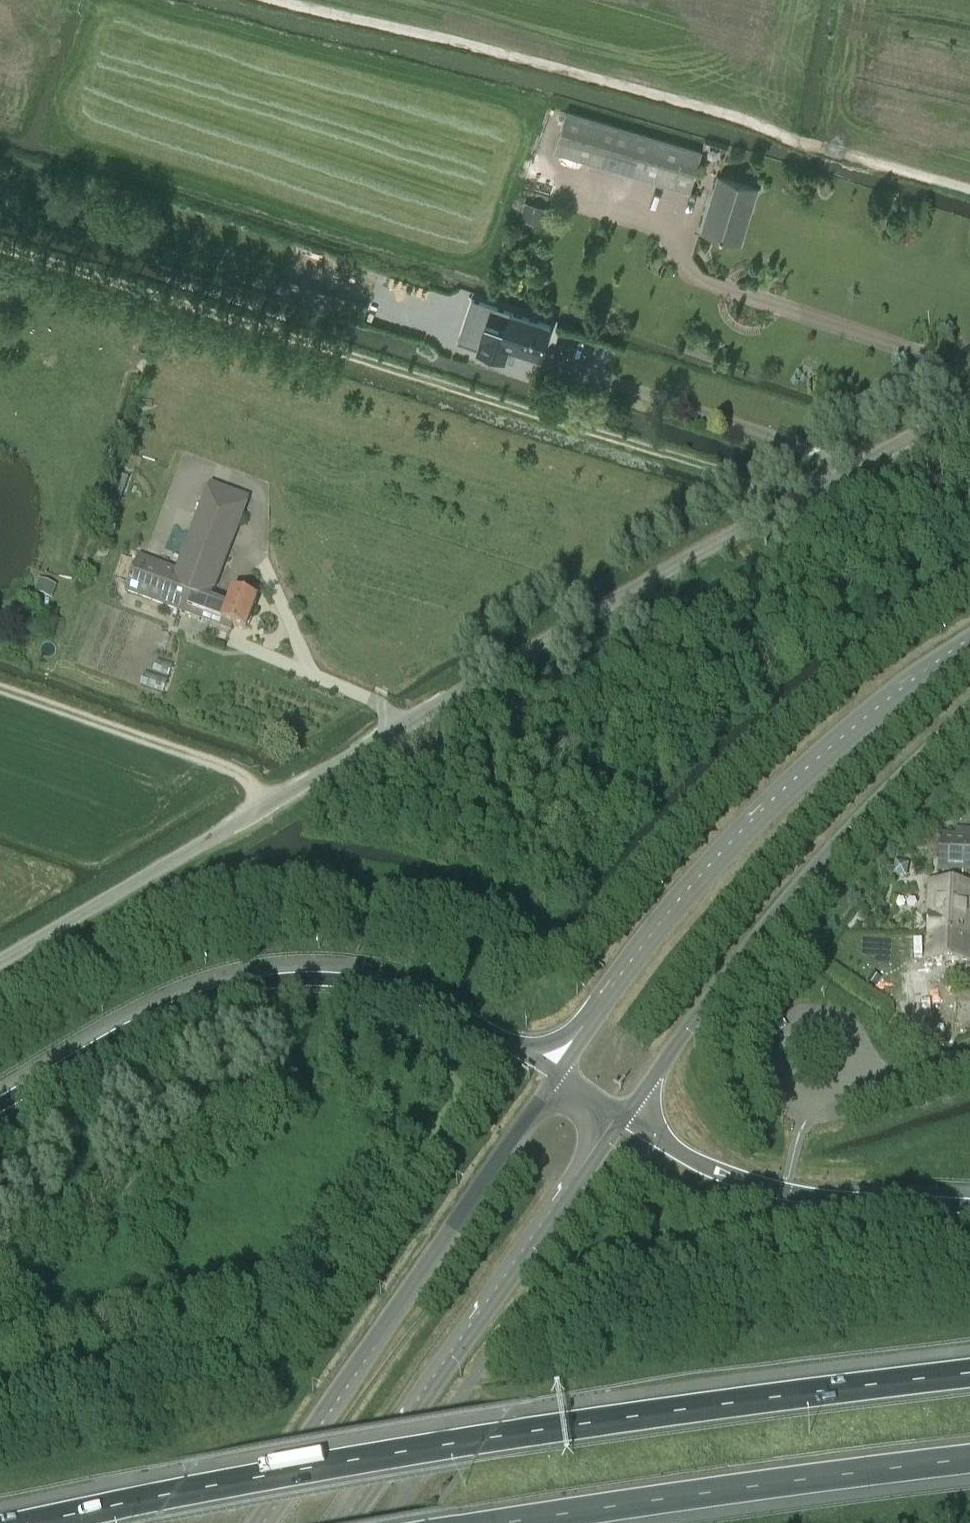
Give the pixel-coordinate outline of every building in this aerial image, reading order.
[(690,192),(703,152),(567,112),(555,152),(690,192)] [(719,176),(702,230),(734,240),(744,207),(751,209),(757,188),(719,176)] [(549,208),(525,201),(520,219),(544,226),(549,208)] [(466,343),(466,344),(479,348),(505,357),(509,345),(541,355),(552,325),(511,311),(480,301),(480,302),(483,303),(469,344),(466,343)] [(138,557),(126,593),(232,632),(233,627),(247,632),(258,602),(233,593),(228,607),(211,601),(250,499),(210,484),(177,571),(138,557)] [(39,580),(34,593),(52,600),(57,586),(39,580)] [(951,873),(969,875),(969,837),(941,834),(938,872),(951,873)] [(930,881),(928,934),(969,936),(969,885),(930,881)] [(928,934),(927,960),(969,962),(969,936),(928,934)]
